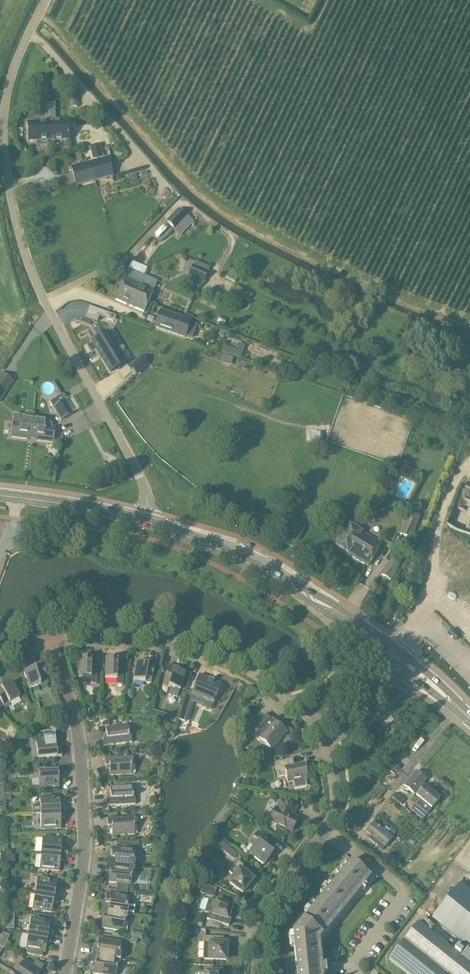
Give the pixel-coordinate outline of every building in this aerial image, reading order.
[(48,122),(49,141),(69,140),(68,121),(48,122)] [(48,122),(32,122),(33,142),(49,141),(48,122)] [(114,154),(109,156),(85,162),(61,168),(65,183),(118,169),(114,154)] [(126,181),(138,180),(138,172),(126,172),(126,181)] [(179,210),(168,222),(175,229),(186,217),(185,217),(179,210)] [(187,215),(185,217),(186,217),(175,229),(181,235),(190,226),(192,227),(195,223),(187,215)] [(193,266),(189,276),(204,282),(208,273),(193,266)] [(116,300),(131,306),(144,275),(129,269),(116,299),(116,300)] [(144,275),(131,306),(144,312),(158,281),(144,275)] [(74,304),(78,314),(96,307),(80,301),(74,304)] [(160,311),(155,327),(185,338),(190,321),(160,311)] [(84,334),(90,331),(86,320),(80,322),(84,334)] [(107,328),(90,338),(100,353),(117,343),(107,328)] [(117,343),(100,353),(109,369),(126,359),(117,343)] [(245,346),(238,343),(236,349),(223,345),(221,352),(241,358),(245,346)] [(151,366),(146,360),(135,371),(141,376),(151,366)] [(0,373),(0,401),(15,380),(1,371),(0,373)] [(65,400),(53,407),(61,420),(73,413),(65,400)] [(31,436),(33,417),(14,414),(11,437),(28,439),(28,436),(31,436)] [(33,417),(31,436),(36,437),(36,440),(53,442),(55,428),(51,427),(51,426),(48,422),(46,422),(47,419),(33,417)] [(314,444),(312,444),(312,453),(323,452),(323,438),(314,438),(314,444)] [(448,523),(459,528),(469,502),(469,487),(465,485),(448,523)] [(370,515),(371,517),(375,520),(376,519),(379,515),(379,514),(374,511),(373,511),(370,515)] [(420,517),(409,512),(400,534),(411,539),(420,517)] [(367,524),(356,517),(354,522),(356,523),(357,523),(365,527),(367,524)] [(335,546),(368,566),(381,544),(350,524),(335,546)] [(387,563),(380,575),(391,581),(398,569),(387,563)] [(79,677),(91,678),(91,684),(97,684),(97,670),(91,670),(92,658),(90,658),(90,657),(82,656),(82,657),(80,657),(79,677)] [(105,678),(117,679),(117,685),(123,685),(124,671),(117,671),(118,659),(116,659),(116,657),(108,657),(108,658),(106,658),(105,678)] [(136,663),(133,680),(151,683),(155,662),(149,661),(148,665),(136,663)] [(35,668),(24,672),(29,689),(49,682),(42,662),(34,664),(35,668)] [(169,664),(163,685),(171,687),(169,695),(177,697),(179,690),(180,690),(185,673),(174,670),(175,666),(169,664)] [(210,679),(200,675),(192,694),(201,698),(199,704),(211,709),(221,685),(209,680),(210,679)] [(4,706),(20,697),(11,682),(1,688),(0,686),(0,699),(4,706)] [(184,700),(178,720),(185,722),(191,702),(184,700)] [(152,718),(158,719),(160,712),(154,711),(152,718)] [(384,722),(382,725),(385,728),(394,721),(391,717),(388,719),(384,722)] [(251,731),(271,749),(287,731),(283,728),(283,723),(279,724),(275,721),(269,727),(267,725),(267,724),(262,720),(264,718),(263,718),(251,731)] [(107,738),(103,738),(104,746),(132,742),(131,735),(129,735),(128,725),(106,727),(107,738)] [(44,741),(36,742),(38,759),(62,756),(61,749),(57,750),(55,730),(41,732),(43,732),(44,741)] [(105,758),(105,765),(109,765),(110,775),(132,775),(132,764),(134,764),(133,756),(105,758)] [(292,760),(275,763),(278,776),(286,774),(288,782),(293,781),(295,789),(306,786),(305,779),(307,778),(306,770),(307,770),(306,763),(293,765),(293,766),(290,767),(289,761),(292,760)] [(39,771),(39,787),(59,786),(59,777),(63,777),(63,770),(39,771)] [(409,780),(404,786),(417,796),(416,796),(431,808),(439,799),(424,786),(421,790),(409,780)] [(111,798),(107,798),(107,806),(135,804),(135,797),(133,797),(133,787),(110,787),(111,798)] [(401,792),(395,794),(398,802),(404,800),(401,792)] [(65,812),(64,806),(60,806),(60,796),(40,797),(40,802),(33,806),(33,814),(41,814),(41,813),(65,812)] [(269,821),(277,825),(275,830),(287,835),(289,830),(292,832),(298,819),(291,816),(292,812),(294,813),(297,807),(281,800),(277,809),(275,808),(273,814),(278,816),(275,823),(269,820),(269,821)] [(382,809),(377,817),(393,826),(397,819),(382,809)] [(65,812),(41,813),(41,814),(41,829),(61,828),(61,819),(65,819),(65,812)] [(107,818),(108,825),(112,825),(112,835),(135,834),(134,824),(136,824),(136,816),(107,818)] [(393,838),(374,822),(366,832),(385,848),(393,838)] [(249,853),(264,865),(273,853),(267,849),(272,842),(259,832),(251,842),(252,844),(254,846),(249,853)] [(42,837),(41,853),(65,855),(65,849),(61,848),(62,839),(42,837)] [(228,846),(224,852),(231,857),(235,852),(228,846)] [(107,864),(135,867),(136,860),(134,860),(135,849),(112,847),(111,857),(107,857),(107,864)] [(65,855),(41,853),(40,869),(60,871),(60,862),(64,862),(65,855)] [(238,860),(229,872),(234,876),(230,882),(243,892),(253,879),(246,874),(250,870),(238,860)] [(323,895),(292,932),(294,954),(286,953),(286,952),(285,958),(285,965),(287,971),(288,973),(293,973),(296,973),(326,973),(325,966),(318,966),(317,965),(319,965),(316,939),(369,875),(351,860),(323,895)] [(107,864),(106,871),(110,872),(109,882),(131,885),(132,874),(134,875),(135,867),(107,864)] [(38,877),(35,893),(59,897),(60,891),(56,890),(57,881),(38,877)] [(203,884),(200,891),(208,894),(210,887),(203,884)] [(462,942),(454,953),(417,924),(389,959),(408,973),(469,973),(469,894),(462,887),(435,921),(462,942)] [(59,897),(35,893),(32,909),(52,913),(54,903),(58,904),(59,897)] [(128,914),(129,907),(127,906),(129,896),(107,893),(105,903),(101,902),(100,909),(128,914)] [(207,919),(229,926),(231,919),(228,919),(232,906),(216,901),(216,902),(209,899),(205,912),(209,913),(207,919)] [(128,914),(100,909),(99,917),(103,917),(101,928),(123,931),(125,921),(127,922),(128,914)] [(31,917),(28,933),(52,937),(53,931),(49,930),(51,920),(31,917)] [(52,937),(28,933),(26,949),(45,952),(47,943),(51,944),(52,937)] [(204,936),(203,959),(226,960),(227,943),(219,943),(219,937),(204,936)] [(120,960),(122,952),(120,952),(121,942),(99,938),(97,948),(94,948),(92,955),(120,960)] [(92,955),(91,962),(95,963),(93,973),(99,973),(116,973),(117,967),(119,967),(120,960),(92,955)] [(16,973),(17,973),(39,973),(41,970),(24,959),(16,973)]
